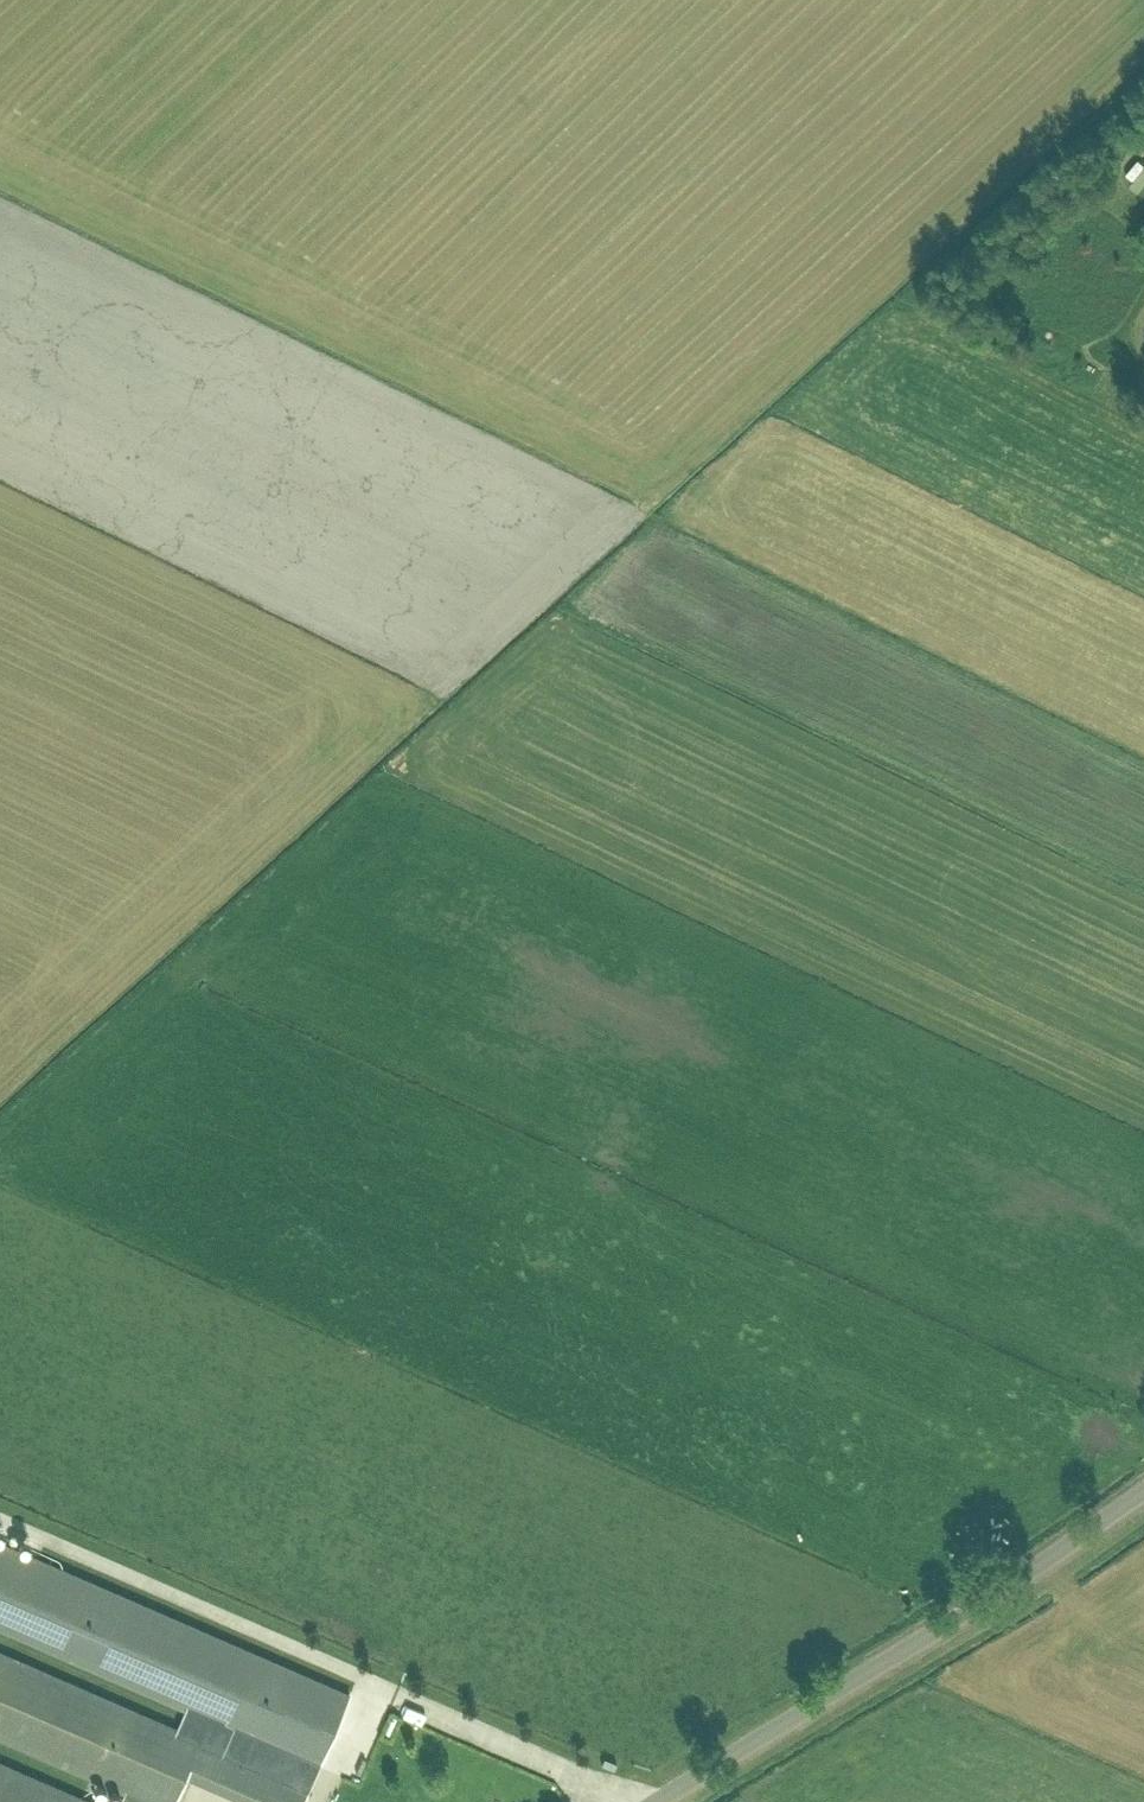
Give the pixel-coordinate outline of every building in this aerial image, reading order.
[(0,1542),(0,1627),(165,1699),(186,1707),(177,1728),(156,1719),(0,1651),(0,1736),(125,1791),(120,1801),(173,1801),(185,1774),(250,1801),(302,1801),(349,1694),(0,1542)] [(0,1762),(0,1801),(91,1801),(0,1762)]
